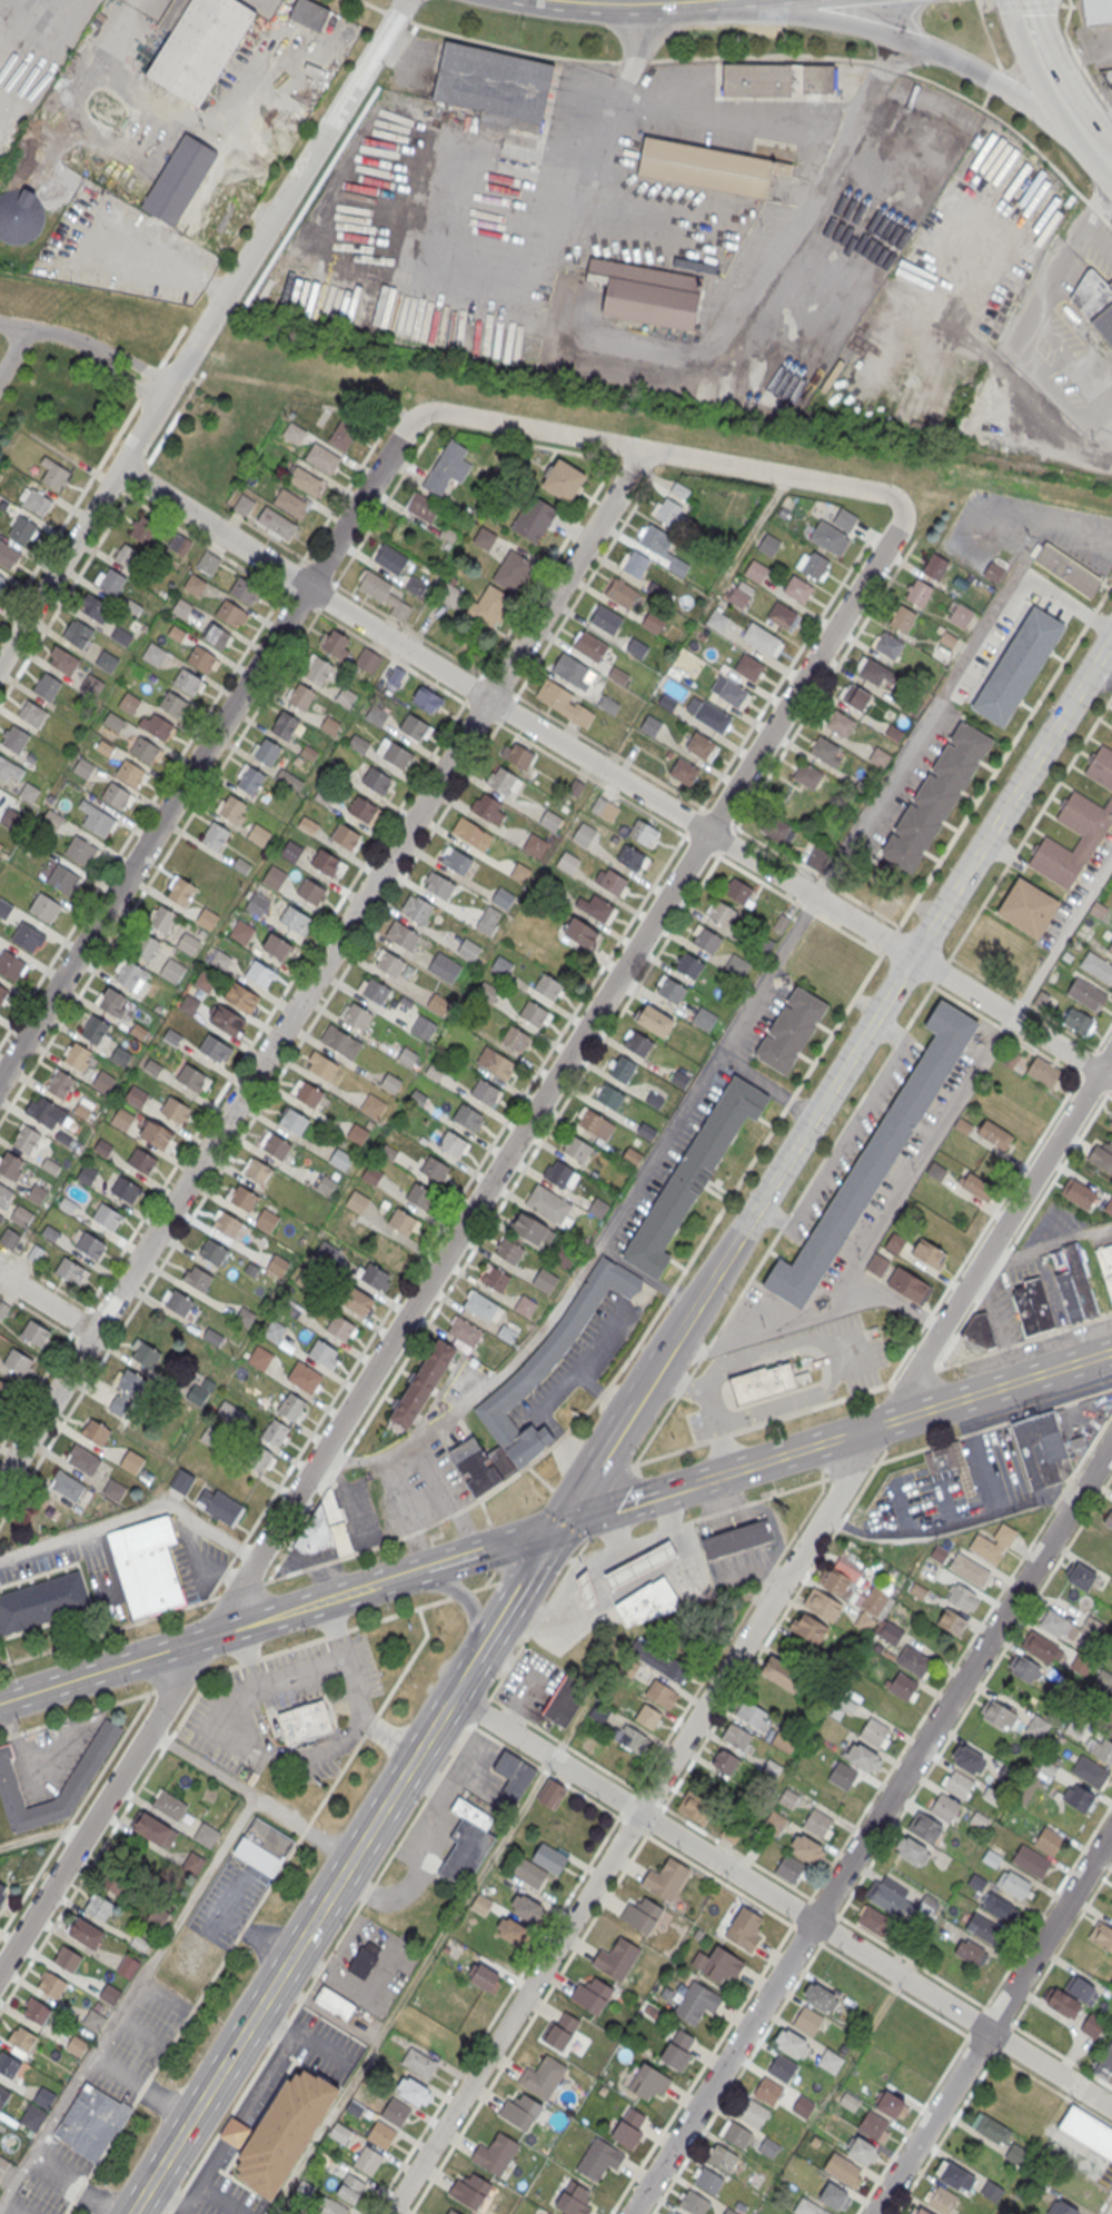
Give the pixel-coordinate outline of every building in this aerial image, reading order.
[(159,24),(174,0),(234,0),(256,13),(198,108),(146,76),(172,32),(159,24)] [(310,0),(298,0),(290,19),(319,32),(330,9),(310,0)] [(1086,24),(1084,0),(1111,0),(1111,22),(1086,24)] [(445,41),(554,64),(540,123),(431,99),(445,41)] [(835,97),(836,65),(722,64),(721,97),(835,97)] [(1099,70),(1111,68),(1111,91),(1111,90),(1105,85),(1101,77),(1099,70)] [(185,133),(219,153),(175,228),(140,208),(185,133)] [(645,137),(773,161),(766,199),(638,175),(645,137)] [(792,158),(793,149),(765,147),(765,156),(792,158)] [(9,245),(0,240),(0,197),(2,195),(11,190),(20,190),(29,192),(37,198),(42,207),(44,216),(44,225),(40,234),(33,240),(26,245),(18,246),(9,245)] [(589,257),(703,279),(693,332),(602,315),(607,285),(585,281),(589,257)] [(1111,351),(1111,286),(1109,288),(1095,271),(1065,294),(1111,351)] [(347,452),(361,428),(341,417),(328,442),(347,452)] [(281,436),(297,445),(306,431),(290,421),(281,436)] [(450,438),(468,449),(463,458),(471,464),(460,483),(450,476),(447,483),(448,483),(440,496),(421,485),(450,438)] [(340,457),(315,441),(305,458),(330,475),(340,457)] [(41,464),(48,468),(40,481),(59,492),(71,472),(45,456),(41,464)] [(558,457),(586,474),(569,502),(542,485),(546,476),(544,475),(550,464),(553,466),(558,457)] [(325,481),(295,465),(287,481),(317,497),(325,481)] [(690,491),(675,482),(668,492),(683,502),(690,491)] [(43,517),(53,500),(27,485),(17,502),(43,517)] [(310,504),(282,486),(272,502),(301,520),(310,504)] [(416,490),(440,506),(430,523),(405,508),(416,490)] [(247,517),(256,501),(241,492),(232,509),(247,517)] [(532,494),(557,510),(536,543),(510,526),(532,494)] [(653,521),(678,528),(684,504),(659,498),(653,521)] [(287,542),(298,526),(266,505),(255,520),(287,542)] [(832,522),(851,533),(860,518),(841,507),(832,522)] [(40,527),(20,514),(7,534),(27,547),(40,527)] [(147,545),(158,524),(141,514),(129,536),(147,545)] [(635,545),(683,572),(687,564),(667,553),(675,539),(647,523),(635,545)] [(472,541),(488,552),(497,538),(482,527),(472,541)] [(182,560),(193,541),(176,530),(164,549),(182,560)] [(774,558),(782,541),(766,532),(757,549),(774,558)] [(13,571),(23,552),(0,540),(0,564),(13,571)] [(1104,580),(1091,600),(1032,559),(1045,540),(1104,580)] [(132,569),(141,552),(122,542),(113,558),(132,569)] [(384,543),(409,557),(398,575),(374,559),(384,543)] [(795,566),(822,582),(834,563),(807,547),(795,566)] [(510,548),(533,562),(527,570),(530,573),(525,583),(520,579),(513,593),(492,579),(510,548)] [(651,559),(632,548),(620,569),(640,580),(651,559)] [(940,583),(951,563),(932,553),(921,573),(940,583)] [(207,554),(220,563),(212,576),(199,568),(207,554)] [(759,584),(770,568),(753,558),(744,574),(759,584)] [(984,576),(998,583),(1004,571),(991,564),(984,576)] [(109,567),(127,577),(115,597),(97,586),(109,567)] [(367,569),(393,584),(381,602),(357,586),(367,569)] [(10,580),(0,574),(0,596),(10,580)] [(804,604),(814,587),(793,574),(783,590),(804,604)] [(193,576),(207,584),(198,598),(185,589),(193,576)] [(228,593),(252,605),(261,588),(237,576),(228,593)] [(614,577),(639,593),(628,609),(604,594),(614,577)] [(427,585),(412,578),(407,589),(422,597),(427,585)] [(904,600),(923,610),(934,588),(915,579),(904,600)] [(465,595),(447,583),(436,598),(454,610),(465,595)] [(514,603),(491,584),(468,613),(491,632),(514,603)] [(743,608),(751,595),(735,585),(726,598),(743,608)] [(80,610),(102,624),(112,607),(90,594),(80,610)] [(180,598),(193,607),(185,620),(171,613),(180,598)] [(240,630),(250,613),(223,598),(214,614),(240,630)] [(787,629),(798,613),(777,600),(767,617),(787,629)] [(598,603),(624,618),(613,635),(588,619),(598,603)] [(918,616),(899,604),(887,625),(906,636),(918,616)] [(950,619),(963,629),(974,615),(960,605),(950,619)] [(1066,625),(1034,605),(971,707),(1003,726),(1066,625)] [(657,633),(666,618),(651,608),(642,624),(657,633)] [(721,631),(729,617),(713,608),(705,622),(721,631)] [(77,619),(93,629),(82,649),(64,638),(77,619)] [(771,656),(781,639),(752,620),(741,637),(771,656)] [(233,634),(211,622),(202,639),(224,651),(233,634)] [(109,636),(127,646),(134,635),(117,625),(109,636)] [(332,629),(350,641),(338,659),(320,649),(332,629)] [(584,629),(609,645),(598,662),(574,647),(584,629)] [(894,659),(905,643),(884,631),(874,647),(894,659)] [(80,660),(55,644),(45,661),(70,677),(80,660)] [(197,644),(221,659),(215,669),(211,667),(207,674),(186,661),(197,644)] [(153,645),(167,653),(158,667),(145,658),(153,645)] [(374,675),(382,656),(363,648),(355,666),(374,675)] [(103,652),(117,659),(108,673),(95,665),(103,652)] [(564,653),(589,668),(579,685),(554,671),(564,653)] [(755,681),(764,665),(744,654),(735,668),(755,681)] [(317,656),(334,667),(321,687),(304,676),(317,656)] [(899,673),(861,659),(856,674),(894,687),(899,673)] [(382,678),(398,686),(405,671),(390,663),(382,678)] [(181,666),(206,683),(199,693),(196,691),(191,696),(171,683),(181,666)] [(624,683),(628,676),(615,667),(610,674),(624,683)] [(44,672),(62,682),(50,702),(32,691),(44,672)] [(89,674),(102,683),(93,696),(80,688),(89,674)] [(547,677),(573,693),(568,701),(574,705),(576,701),(595,713),(586,727),(535,695),(547,677)] [(737,707),(748,691),(728,678),(717,695),(737,707)] [(299,683),(316,694),(304,714),(287,703),(299,683)] [(862,712),(872,695),(852,683),(842,699),(862,712)] [(434,715),(444,698),(422,684),(411,700),(434,715)] [(355,693),(342,688),(337,702),(350,707),(355,693)] [(158,706),(180,719),(190,702),(167,690),(158,706)] [(128,694),(141,702),(132,715),(119,707),(128,694)] [(597,704),(614,714),(620,704),(604,694),(597,704)] [(722,734),(733,717),(703,698),(693,715),(722,734)] [(28,699),(48,712),(38,728),(18,715),(28,699)] [(846,737),(856,721),(836,708),(826,725),(846,737)] [(282,711),(300,722),(288,742),(270,731),(282,711)] [(115,712),(128,721),(119,734),(106,725),(115,712)] [(153,712),(178,727),(171,737),(168,735),(163,742),(142,728),(153,712)] [(424,744),(434,727),(408,712),(398,729),(424,744)] [(654,737),(663,722),(647,713),(638,728),(654,737)] [(994,739),(912,873),(877,855),(962,719),(994,739)] [(13,724),(30,734),(19,754),(1,744),(13,724)] [(705,759),(715,744),(695,731),(685,747),(705,759)] [(370,743),(354,733),(347,744),(363,754),(370,743)] [(140,735),(165,751),(158,761),(155,758),(150,765),(129,752),(140,735)] [(836,768),(842,759),(834,755),(840,747),(820,735),(808,752),(836,768)] [(375,753),(404,771),(414,755),(385,736),(375,753)] [(265,738),(282,749),(270,768),(252,758),(265,738)] [(525,770),(535,754),(515,742),(506,757),(525,770)] [(1102,743),(1111,749),(1111,791),(1083,773),(1102,743)] [(6,781),(0,777),(0,755),(16,764),(6,781)] [(126,757),(150,774),(143,784),(140,782),(136,787),(115,774),(126,757)] [(689,784),(699,770),(679,757),(671,772),(689,784)] [(82,759),(96,767),(87,781),(73,773),(82,759)] [(813,790),(824,773),(804,761),(793,777),(813,790)] [(509,801),(522,782),(499,765),(485,783),(509,801)] [(249,766),(266,777),(254,797),(237,786),(249,766)] [(381,793),(391,778),(371,766),(361,782),(381,793)] [(304,783),(282,767),(275,778),(297,793),(304,783)] [(111,781),(135,796),(128,806),(125,804),(121,811),(100,797),(111,781)] [(27,784),(39,792),(31,805),(18,797),(27,784)] [(321,785),(337,794),(328,808),(314,798),(321,785)] [(1103,808),(1111,794),(1111,818),(1068,888),(1029,864),(1045,836),(1072,852),(1082,834),(1056,818),(1074,790),(1103,808)] [(508,806),(478,794),(470,813),(500,826),(508,806)] [(230,795),(248,806),(235,826),(218,815),(230,795)] [(347,812),(371,827),(381,810),(357,795),(347,812)] [(93,805),(116,818),(103,838),(82,824),(93,805)] [(555,832),(563,817),(547,808),(539,822),(555,832)] [(9,810),(22,817),(13,831),(0,823),(9,810)] [(51,811),(64,818),(56,833),(42,824),(51,811)] [(781,842),(792,825),(772,813),(761,830),(781,842)] [(483,851),(493,835),(461,815),(451,831),(483,851)] [(305,816),(320,825),(314,838),(297,828),(305,816)] [(652,848),(658,838),(654,836),(658,831),(637,817),(627,833),(652,848)] [(587,847),(597,830),(582,821),(570,838),(587,847)] [(350,850),(359,834),(340,822),(330,837),(350,850)] [(214,823),(230,833),(218,853),(201,843),(214,823)] [(256,825),(271,834),(262,847),(248,838),(256,825)] [(539,858),(548,843),(532,832),(522,848),(539,858)] [(76,834),(98,847),(86,866),(63,853),(76,834)] [(289,841),(304,851),(296,864),(280,855),(289,841)] [(636,871),(646,855),(626,843),(616,858),(636,871)] [(821,872),(831,855),(815,845),(805,862),(821,872)] [(464,875),(474,860),(454,847),(445,863),(464,875)] [(334,881),(345,867),(320,848),(309,863),(334,881)] [(573,873),(580,860),(565,850),(556,864),(573,873)] [(524,883),(532,870),(518,862),(509,875),(524,883)] [(58,863),(80,876),(68,895),(46,882),(58,863)] [(618,895),(628,880),(608,867),(605,872),(600,870),(593,880),(618,895)] [(271,868),(286,878),(278,892),(262,883),(271,868)] [(446,900),(455,885),(431,870),(426,880),(429,882),(426,887),(446,900)] [(196,885),(177,875),(166,897),(184,907),(196,885)] [(1019,875),(1061,902),(1037,939),(995,913),(1019,875)] [(744,904),(753,888),(734,876),(724,892),(744,904)] [(316,905),(326,890),(306,877),(297,893),(316,905)] [(507,909),(515,895),(499,886),(492,900),(507,909)] [(40,891),(62,905),(50,924),(28,911),(40,891)] [(255,894),(270,903),(261,916),(247,907),(255,894)] [(420,922),(430,906),(410,894),(401,910),(420,922)] [(604,923),(614,906),(595,894),(589,902),(579,895),(574,904),(604,923)] [(6,922),(0,918),(0,900),(13,909),(6,922)] [(727,926),(737,912),(717,900),(708,914),(727,926)] [(164,936),(178,915),(160,903),(146,925),(164,936)] [(490,935),(497,924),(495,923),(502,912),(488,904),(475,926),(490,935)] [(299,932),(308,916),(288,905),(279,920),(299,932)] [(205,909),(218,917),(210,931),(197,923),(205,909)] [(588,950),(599,932),(574,916),(563,933),(588,950)] [(11,941),(36,954),(47,933),(22,920),(11,941)] [(411,951),(421,935),(396,920),(386,935),(411,951)] [(713,954),(723,939),(697,923),(692,933),(696,936),(693,942),(713,954)] [(239,924),(255,933),(246,946),(230,937),(239,924)] [(148,962),(161,942),(146,933),(133,952),(148,962)] [(282,960),(291,945),(272,933),(262,947),(282,960)] [(186,934),(200,943),(192,956),(177,947),(186,934)] [(473,961),(480,947),(465,937),(457,951),(473,961)] [(757,945),(766,953),(773,945),(765,937),(757,945)] [(5,949),(0,956),(0,973),(17,983),(28,963),(5,949)] [(218,950),(234,960),(225,973),(210,964),(218,950)] [(396,977),(405,962),(386,950),(376,965),(396,977)] [(1088,950),(1078,966),(1111,988),(1111,987),(1111,966),(1088,950)] [(451,983),(461,965),(438,951),(428,969),(451,983)] [(695,979),(704,963),(685,951),(675,966),(695,979)] [(506,976),(514,963),(498,954),(489,967),(506,976)] [(170,957),(187,969),(177,986),(159,975),(170,957)] [(265,986),(275,971),(255,959),(245,974),(265,986)] [(128,960),(145,971),(132,991),(115,980),(128,960)] [(203,972),(217,981),(208,994),(195,985),(203,972)] [(554,1000),(563,985),(543,973),(534,989),(554,1000)] [(677,1004),(687,989),(663,973),(657,983),(662,985),(657,992),(677,1004)] [(381,1004),(390,990),(371,977),(361,992),(381,1004)] [(1110,996),(1075,978),(1066,997),(1101,1014),(1110,996)] [(251,1015),(261,997),(233,980),(222,998),(251,1015)] [(9,990),(0,1006),(0,984),(9,990)] [(830,1004),(797,984),(754,1054),(786,1074),(830,1004)] [(109,987),(127,999),(115,1019),(97,1007),(109,987)] [(1049,997),(1041,991),(1033,1002),(1041,1008),(1049,997)] [(443,1015),(450,1002),(435,992),(426,1005),(443,1015)] [(187,995),(200,1003),(192,1017),(179,1009),(187,995)] [(778,1257),(762,1284),(803,1310),(980,1021),(942,999),(925,1025),(935,1032),(792,1265),(778,1257)] [(539,1026),(548,1012),(528,1000),(519,1014),(539,1026)] [(206,1019),(237,1038),(248,1020),(217,1001),(206,1019)] [(363,1030),(373,1014),(353,1002),(344,1017),(363,1030)] [(664,1039),(675,1021),(647,1003),(636,1021),(664,1039)] [(708,1031),(717,1016),(701,1005),(692,1021),(708,1031)] [(1095,1022),(1071,1006),(1060,1022),(1085,1038),(1095,1022)] [(427,1041),(437,1025),(419,1014),(410,1030),(427,1041)] [(92,1016),(110,1027),(98,1048),(80,1036),(92,1016)] [(353,1059),(363,1043),(330,1023),(320,1039),(353,1059)] [(520,1052),(530,1036),(510,1024),(502,1040),(520,1052)] [(644,1058),(653,1042),(634,1030),(624,1045),(644,1058)] [(219,1061),(228,1045),(209,1033),(199,1049),(219,1061)] [(76,1043),(92,1054),(80,1074),(63,1063),(76,1043)] [(410,1068),(419,1054),(403,1044),(395,1059),(410,1068)] [(506,1080),(516,1064),(486,1045),(477,1061),(506,1080)] [(109,1059),(123,1068),(132,1055),(117,1046),(109,1059)] [(329,1081),(339,1065),(319,1053),(309,1069),(329,1081)] [(638,1065),(619,1054),(607,1076),(626,1087),(638,1065)] [(1036,1054),(1026,1071),(1056,1090),(1063,1081),(1058,1078),(1062,1071),(1036,1054)] [(198,1091),(207,1076),(187,1064),(178,1079),(198,1091)] [(116,1079),(100,1070),(91,1085),(106,1095),(116,1079)] [(58,1071),(76,1081),(62,1101),(46,1091),(58,1071)] [(395,1094),(403,1081),(387,1071),(378,1085),(395,1094)] [(659,1278),(620,1255),(736,1074),(773,1096),(759,1120),(748,1115),(665,1250),(672,1255),(659,1278)] [(489,1104),(499,1090),(479,1078),(470,1092),(489,1104)] [(315,1108),(324,1092),(304,1080),(295,1095),(315,1108)] [(616,1110),(625,1094),(605,1082),(596,1098),(616,1110)] [(147,1094),(132,1085),(125,1099),(140,1107),(147,1094)] [(377,1119),(387,1103),(369,1092),(359,1109),(377,1119)] [(659,1109),(664,1101),(652,1094),(647,1102),(659,1109)] [(180,1123),(190,1108),(170,1095),(160,1111),(180,1123)] [(41,1099),(59,1110),(47,1130),(29,1119),(41,1099)] [(473,1130),(483,1114),(463,1102),(454,1118),(473,1130)] [(299,1134),(309,1119),(289,1106),(280,1122),(299,1134)] [(606,1140),(615,1124),(586,1106),(577,1123),(606,1140)] [(133,1119),(121,1110),(112,1122),(125,1131),(133,1119)] [(960,1116),(955,1125),(967,1133),(973,1124),(960,1116)] [(163,1150),(175,1132),(150,1118),(139,1135),(163,1150)] [(1005,1150),(1013,1136),(983,1119),(975,1131),(1005,1150)] [(361,1144),(369,1131),(354,1121),(345,1135),(361,1144)] [(24,1125),(42,1136),(30,1156),(12,1145),(24,1125)] [(458,1158),(468,1142),(448,1131),(439,1145),(458,1158)] [(281,1160),(291,1144),(271,1132),(261,1148),(281,1160)] [(583,1162),(593,1146),(573,1134),(563,1150),(583,1162)] [(147,1173),(157,1159),(137,1146),(128,1162),(147,1173)] [(345,1171),(353,1156),(337,1148),(329,1161),(345,1171)] [(12,1183),(0,1176),(0,1163),(7,1152),(24,1163),(12,1183)] [(440,1182),(450,1168),(430,1155),(420,1171),(440,1182)] [(264,1184),(272,1170),(254,1158),(244,1172),(264,1184)] [(569,1193),(581,1175),(554,1158),(543,1176),(569,1193)] [(941,1180),(947,1169),(933,1160),(926,1171),(941,1180)] [(85,1163),(77,1178),(88,1184),(96,1170),(85,1163)] [(376,1187),(384,1172),(368,1163),(359,1177),(376,1187)] [(970,1172),(965,1179),(961,1177),(957,1182),(990,1201),(995,1193),(989,1189),(991,1184),(970,1172)] [(120,1174),(111,1191),(133,1204),(142,1188),(120,1174)] [(1099,1192),(1089,1210),(1061,1192),(1071,1175),(1099,1192)] [(425,1209),(435,1193),(415,1181),(405,1197),(425,1209)] [(39,1205),(49,1191),(35,1182),(26,1197),(39,1205)] [(4,1210),(15,1191),(0,1183),(0,1207),(4,1210)] [(567,1230),(574,1219),(566,1214),(573,1204),(537,1183),(525,1203),(567,1230)] [(249,1212),(259,1197),(239,1184),(229,1200),(249,1212)] [(360,1213),(369,1199),(354,1189),(345,1203),(360,1213)] [(602,1220),(610,1205),(596,1195),(587,1211),(602,1220)] [(1103,1209),(1111,1214),(1111,1196),(1111,1195),(1103,1209)] [(112,1230),(122,1214),(102,1202),(93,1218),(112,1230)] [(34,1215),(19,1205),(10,1219),(25,1229),(34,1215)] [(269,1233),(279,1217),(264,1207),(254,1223),(269,1233)] [(407,1235),(417,1220),(397,1208),(387,1223),(407,1235)] [(538,1244),(543,1238),(549,1242),(556,1231),(522,1210),(510,1228),(538,1244)] [(232,1238),(242,1223),(222,1211),(212,1225),(232,1238)] [(7,1227),(0,1239),(0,1244),(12,1251),(21,1235),(7,1227)] [(96,1259),(106,1243),(86,1231),(76,1247),(96,1259)] [(894,1232),(885,1245),(898,1253),(906,1240),(894,1232)] [(218,1264),(228,1249),(208,1237),(199,1252),(218,1264)] [(515,1264),(525,1249),(505,1237),(495,1252),(515,1264)] [(939,1270),(947,1252),(918,1239),(910,1257),(939,1270)] [(568,1269),(578,1252),(560,1241),(550,1258),(568,1269)] [(1096,1250),(1111,1300),(1111,1245),(1096,1250)] [(1068,1323),(1098,1316),(1080,1246),(1063,1250),(1068,1268),(1055,1272),(1068,1323)] [(628,1295),(641,1275),(598,1250),(546,1333),(519,1362),(497,1384),(470,1406),(516,1467),(536,1453),(543,1447),(542,1443),(547,1438),(552,1434),(543,1422),(530,1431),(524,1424),(518,1429),(505,1411),(506,1408),(548,1368),(570,1339),(594,1304),(607,1284),(628,1295)] [(875,1252),(866,1268),(882,1277),(891,1261),(875,1252)] [(282,1277),(290,1263),(275,1253),(266,1268),(282,1277)] [(75,1283),(85,1268),(64,1257),(56,1271),(75,1283)] [(393,1277),(369,1262),(359,1279),(383,1293),(393,1277)] [(203,1292),(214,1277),(193,1264),(183,1280),(203,1292)] [(502,1292),(510,1277),(490,1264),(481,1280),(502,1292)] [(548,1294),(559,1278),(542,1267),(532,1283),(548,1294)] [(922,1308),(933,1289),(897,1267),(885,1286),(922,1308)] [(1040,1277),(1024,1281),(1026,1285),(1042,1330),(1056,1326),(1040,1277)] [(1026,1285),(1014,1289),(1015,1291),(1012,1293),(1025,1334),(1042,1330),(1026,1285)] [(364,1314),(374,1300),(354,1288),(345,1302),(364,1314)] [(185,1317),(193,1301),(173,1289),(165,1304),(185,1317)] [(489,1321),(499,1305),(473,1290),(464,1305),(489,1321)] [(528,1318),(537,1303),(523,1294),(514,1309),(528,1318)] [(2,1321),(0,1320),(0,1302),(11,1308),(2,1321)] [(986,1311),(974,1314),(961,1334),(987,1349),(997,1346),(986,1311)] [(345,1341),(355,1326),(335,1313),(326,1329),(345,1341)] [(473,1348),(483,1331),(457,1317),(447,1332),(473,1348)] [(30,1318),(52,1332),(41,1350),(19,1336),(30,1318)] [(276,1343),(286,1327),(271,1318),(261,1334),(276,1343)] [(215,1343),(218,1335),(209,1332),(206,1339),(215,1343)] [(409,1432),(458,1349),(437,1337),(389,1421),(409,1432)] [(328,1366),(337,1351),(318,1339),(308,1353),(328,1366)] [(151,1368),(161,1352),(141,1340),(132,1356),(151,1368)] [(264,1371),(274,1354),(257,1346),(247,1361),(264,1371)] [(12,1348),(33,1360),(24,1377),(2,1363),(12,1348)] [(310,1394),(322,1376),(298,1359),(286,1379),(310,1394)] [(790,1361),(766,1369),(765,1366),(731,1378),(738,1404),(797,1386),(790,1361)] [(136,1396),(146,1380),(126,1368),(117,1383),(136,1396)] [(3,1403),(0,1401),(0,1379),(12,1388),(3,1403)] [(277,1412),(297,1423),(309,1402),(288,1391),(277,1412)] [(1054,1410),(1010,1424),(1032,1490),(1064,1480),(1073,1469),(1054,1410)] [(101,1446),(110,1430),(91,1418),(81,1433),(101,1446)] [(291,1429),(273,1418),(261,1437),(279,1448),(291,1429)] [(475,1498),(504,1480),(502,1477),(514,1468),(497,1446),(485,1452),(474,1436),(448,1452),(475,1498)] [(92,1476),(102,1460),(75,1442),(69,1452),(72,1455),(68,1460),(92,1476)] [(276,1458),(256,1443),(243,1460),(263,1475),(276,1458)] [(135,1473),(145,1458),(130,1449),(120,1465),(135,1473)] [(75,1501),(86,1486),(59,1468),(52,1478),(56,1480),(51,1487),(75,1501)] [(171,1488),(187,1494),(194,1474),(178,1469),(171,1488)] [(118,1501),(126,1488),(110,1479),(102,1492),(118,1501)] [(195,1506),(234,1527),(245,1506),(206,1485),(195,1506)] [(353,1550),(335,1493),(311,1501),(319,1528),(300,1534),(307,1555),(335,1546),(338,1555),(353,1550)] [(1111,1510),(1102,1521),(1111,1527),(1111,1510)] [(175,1541),(166,1516),(105,1535),(131,1619),(183,1604),(165,1545),(175,1541)] [(766,1516),(701,1537),(707,1558),(773,1539),(766,1516)] [(1000,1521),(991,1537),(995,1540),(994,1541),(986,1536),(976,1551),(995,1562),(1001,1555),(999,1553),(1004,1543),(1009,1546),(1016,1532),(1000,1521)] [(668,1543),(604,1578),(613,1594),(677,1559),(668,1543)] [(936,1543),(930,1556),(942,1563),(950,1550),(936,1543)] [(947,1567),(982,1588),(991,1572),(957,1551),(947,1567)] [(831,1567),(828,1571),(824,1569),(818,1580),(846,1598),(855,1582),(864,1570),(841,1555),(831,1567)] [(1099,1575),(1077,1563),(1067,1582),(1089,1594),(1099,1575)] [(0,1593),(0,1633),(1,1636),(92,1608),(79,1568),(0,1593)] [(676,1598),(663,1578),(652,1586),(651,1585),(614,1608),(627,1629),(636,1624),(637,1625),(683,1610),(682,1607),(676,1598)] [(914,1582),(910,1591),(923,1599),(927,1590),(914,1582)] [(946,1600),(970,1615),(981,1599),(956,1583),(946,1600)] [(894,1598),(873,1586),(866,1597),(860,1592),(853,1604),(881,1619),(894,1598)] [(844,1605),(813,1587),(803,1604),(833,1622),(844,1605)] [(867,1631),(874,1618),(846,1601),(838,1615),(867,1631)] [(946,1607),(936,1622),(960,1636),(969,1620),(946,1607)] [(1075,1622),(1049,1608),(1048,1611),(1044,1609),(1036,1621),(1040,1624),(1039,1625),(1063,1638),(1064,1636),(1068,1637),(1075,1622)] [(795,1617),(788,1626),(823,1647),(834,1629),(803,1611),(798,1619),(795,1617)] [(1088,1615),(1079,1630),(1089,1637),(1086,1639),(1093,1644),(1104,1625),(1088,1615)] [(904,1630),(887,1620),(878,1636),(895,1646),(904,1630)] [(1030,1628),(1020,1646),(1050,1664),(1054,1657),(1060,1660),(1065,1651),(1059,1648),(1061,1646),(1030,1628)] [(681,1685),(691,1668),(672,1656),(669,1660),(637,1640),(629,1654),(681,1685)] [(905,1644),(895,1661),(922,1677),(925,1670),(927,1671),(933,1660),(905,1644)] [(1031,1684),(1034,1677),(1039,1678),(1043,1668),(1021,1654),(1019,1657),(1014,1654),(1007,1664),(1012,1667),(1010,1670),(1031,1684)] [(1079,1654),(1071,1666),(1084,1675),(1092,1661),(1079,1654)] [(771,1655),(761,1672),(794,1691),(805,1672),(771,1655)] [(1093,1686),(1108,1695),(1111,1688),(1111,1674),(1103,1669),(1093,1686)] [(568,1671),(543,1714),(565,1727),(592,1685),(568,1671)] [(919,1682),(901,1671),(900,1672),(897,1671),(892,1681),(886,1678),(884,1685),(888,1687),(887,1689),(907,1701),(919,1682)] [(653,1676),(644,1689),(669,1707),(679,1694),(653,1676)] [(764,1731),(768,1724),(763,1720),(767,1711),(739,1696),(729,1711),(764,1731)] [(587,1714),(603,1722),(612,1708),(596,1699),(587,1714)] [(992,1699),(1019,1715),(1011,1727),(1005,1725),(1002,1728),(982,1716),(983,1714),(980,1710),(986,1700),(990,1702),(992,1699)] [(277,1716),(287,1750),(334,1736),(322,1701),(277,1716)] [(652,1729),(661,1714),(642,1702),(633,1718),(652,1729)] [(1109,1710),(1100,1725),(1111,1732),(1111,1712),(1109,1710)] [(1035,1714),(1024,1730),(1041,1740),(1051,1724),(1035,1714)] [(13,1833),(0,1791),(0,1746),(9,1744),(27,1806),(57,1797),(106,1717),(122,1728),(70,1815),(13,1833)] [(878,1747),(891,1728),(876,1720),(870,1717),(858,1735),(878,1747)] [(729,1721),(722,1737),(746,1751),(751,1744),(747,1743),(753,1735),(729,1721)] [(625,1724),(622,1730),(614,1727),(608,1736),(641,1755),(651,1739),(625,1724)] [(781,1726),(772,1741),(791,1753),(800,1736),(781,1726)] [(1102,1743),(1090,1737),(1085,1745),(1090,1747),(1089,1750),(1111,1765),(1111,1742),(1104,1738),(1102,1743)] [(875,1770),(882,1760),(877,1757),(880,1755),(858,1743),(857,1745),(852,1741),(848,1748),(845,1746),(840,1755),(870,1773),(872,1768),(875,1770)] [(985,1757),(964,1745),(963,1747),(959,1744),(952,1755),(956,1758),(954,1761),(975,1773),(977,1769),(982,1773),(987,1763),(983,1759),(985,1757)] [(719,1747),(711,1761),(731,1775),(741,1758),(719,1747)] [(537,1769),(506,1750),(493,1768),(510,1778),(500,1791),(517,1801),(537,1769)] [(1099,1789),(1110,1771),(1081,1754),(1071,1771),(1099,1789)] [(847,1790),(858,1771),(838,1759),(827,1779),(847,1790)] [(1044,1759),(1058,1767),(1052,1776),(1039,1768),(1044,1759)] [(1004,1764),(997,1774),(1012,1783),(1019,1773),(1004,1764)] [(964,1799),(975,1780),(955,1769),(950,1777),(945,1775),(941,1783),(945,1785),(943,1787),(964,1799)] [(535,1800),(554,1811),(568,1788),(549,1777),(535,1800)] [(1086,1813),(1096,1796),(1075,1785),(1073,1788),(1069,1785),(1061,1798),(1086,1813)] [(987,1786),(982,1796),(999,1806),(1005,1796),(987,1786)] [(162,1788),(150,1806),(177,1821),(189,1805),(162,1788)] [(687,1789),(676,1807),(703,1823),(714,1805),(687,1789)] [(950,1823),(961,1804),(941,1793),(936,1799),(932,1797),(926,1806),(930,1808),(929,1809),(950,1823)] [(458,1796),(451,1809),(464,1816),(486,1830),(494,1818),(458,1796)] [(834,1818),(813,1806),(802,1827),(822,1838),(823,1836),(827,1838),(835,1827),(831,1825),(834,1818)] [(777,1835),(787,1818),(768,1807),(758,1823),(777,1835)] [(143,1810),(177,1831),(167,1848),(132,1828),(143,1810)] [(976,1810),(971,1819),(984,1828),(990,1818),(976,1810)] [(944,1826),(917,1811),(907,1829),(934,1845),(944,1826)] [(495,1836),(486,1830),(464,1816),(451,1837),(457,1840),(438,1874),(464,1888),(495,1836)] [(254,1817),(230,1854),(269,1879),(292,1843),(254,1817)] [(202,1821),(220,1833),(210,1849),(192,1838),(202,1821)] [(1045,1825),(1034,1844),(1055,1855),(1065,1838),(1045,1825)] [(792,1851),(794,1847),(790,1844),(796,1834),(801,1837),(803,1834),(824,1847),(822,1849),(826,1851),(818,1864),(814,1861),(813,1865),(792,1851)] [(746,1853),(755,1858),(767,1840),(757,1835),(746,1853)] [(897,1854),(919,1865),(920,1861),(924,1865),(930,1855),(926,1851),(927,1848),(907,1837),(897,1854)] [(557,1875),(568,1857),(542,1840),(530,1858),(557,1875)] [(1022,1843),(1012,1860),(1041,1879),(1052,1861),(1022,1843)] [(996,1868),(1005,1854),(989,1844),(981,1858),(996,1868)] [(190,1850),(206,1859),(196,1876),(181,1866),(190,1850)] [(785,1853),(774,1872),(795,1884),(800,1876),(804,1878),(811,1868),(785,1853)] [(537,1888),(547,1872),(520,1856),(510,1873),(537,1888)] [(689,1869),(671,1902),(641,1884),(649,1868),(657,1873),(667,1857),(689,1869)] [(118,1894),(128,1877),(108,1866),(99,1883),(118,1894)] [(1003,1870),(995,1883),(1023,1899),(1032,1884),(1009,1869),(1006,1873),(1003,1870)] [(982,1892),(987,1880),(974,1873),(967,1883),(982,1892)] [(907,1890),(884,1877),(882,1882),(878,1882),(873,1878),(863,1896),(890,1912),(893,1914),(894,1913),(901,1917),(910,1903),(903,1898),(907,1890)] [(990,1890),(982,1906),(1012,1923),(1020,1909),(1013,1905),(1013,1904),(990,1890)] [(115,1904),(103,1922),(82,1907),(93,1892),(115,1904)] [(542,1905),(523,1894),(522,1896),(516,1893),(509,1904),(513,1906),(510,1910),(532,1923),(535,1918),(538,1920),(545,1910),(540,1908),(542,1905)] [(925,1893),(915,1910),(930,1918),(940,1902),(925,1893)] [(647,1933),(664,1909),(644,1895),(641,1903),(636,1900),(634,1904),(628,1902),(620,1916),(647,1933)] [(856,1920),(883,1937),(896,1916),(893,1914),(890,1912),(887,1916),(866,1903),(865,1905),(863,1904),(857,1913),(861,1914),(856,1920)] [(146,1917),(155,1904),(170,1914),(161,1928),(146,1917)] [(752,1952),(761,1937),(757,1934),(763,1927),(758,1924),(763,1917),(743,1905),(724,1934),(752,1952)] [(975,1912),(965,1927),(1000,1948),(1010,1932),(975,1912)] [(105,1933),(95,1949),(67,1932),(79,1916),(105,1933)] [(523,1932),(508,1918),(500,1926),(514,1941),(523,1932)] [(1088,1937),(1111,1952),(1111,1929),(1098,1920),(1088,1937)] [(129,1943),(136,1933),(149,1942),(142,1953),(129,1943)] [(622,1979),(641,1948),(619,1935),(608,1953),(600,1948),(592,1962),(622,1979)] [(985,1949),(969,1939),(966,1943),(961,1939),(952,1953),(975,1966),(977,1963),(981,1965),(987,1954),(983,1952),(985,1949)] [(347,1969),(363,1981),(384,1951),(368,1940),(347,1969)] [(82,1956),(62,1944),(52,1960),(72,1973),(82,1956)] [(736,1977),(746,1962),(716,1944),(708,1957),(697,1950),(689,1963),(722,1982),(725,1977),(728,1978),(731,1974),(736,1977)] [(126,1953),(140,1962),(129,1980),(115,1972),(126,1953)] [(489,1990),(498,1974),(480,1963),(478,1966),(473,1963),(467,1973),(471,1975),(469,1978),(489,1990)] [(46,1968),(68,1983),(57,1998),(37,1986),(46,1968)] [(1092,2007),(1100,1994),(1094,1990),(1096,1987),(1078,1976),(1076,1977),(1072,1975),(1064,1987),(1068,1989),(1066,1992),(1092,2007)] [(598,2014),(614,1988),(594,1976),(590,1983),(587,1979),(584,1985),(578,1982),(569,1996),(598,2014)] [(693,1979),(674,2012),(694,2025),(704,2008),(714,2014),(723,1998),(693,1979)] [(98,1997),(108,1983),(121,1992),(112,2006),(98,1997)] [(816,1984),(836,1995),(835,1997),(840,1999),(833,2011),(827,2007),(825,2011),(806,2000),(808,1996),(804,1994),(810,1984),(814,1986),(816,1984)] [(314,2001),(346,2021),(356,2006),(324,1986),(314,2001)] [(1084,2004),(1056,1987),(1055,1989),(1051,1987),(1043,1998),(1048,2000),(1046,2004),(1069,2017),(1070,2015),(1075,2018),(1084,2004)] [(52,2009),(31,1996),(22,2014),(42,2025),(52,2009)] [(804,2005),(793,2023),(813,2035),(824,2017),(804,2005)] [(91,2008),(107,2017),(97,2032),(81,2022),(91,2008)] [(562,2052),(580,2021),(564,2012),(558,2022),(557,2018),(555,2022),(552,2019),(539,2038),(562,2052)] [(1091,2012),(1080,2028),(1096,2038),(1106,2022),(1091,2012)] [(38,2036),(20,2025),(18,2029),(14,2027),(7,2039),(27,2053),(38,2036)] [(678,2068),(688,2053),(686,2051),(695,2037),(679,2027),(659,2058),(678,2068)] [(806,2041),(805,2044),(810,2046),(803,2057),(800,2056),(798,2058),(780,2048),(790,2031),(806,2041)] [(1099,2062),(1111,2070),(1111,2039),(1099,2062)] [(427,2079),(438,2062),(410,2045),(398,2063),(427,2079)] [(826,2047),(844,2058),(834,2074),(817,2064),(826,2047)] [(1,2049),(0,2051),(0,2072),(12,2079),(22,2063),(1,2049)] [(778,2053),(767,2071),(788,2084),(800,2065),(778,2053)] [(547,2099),(567,2067),(546,2054),(536,2072),(527,2066),(517,2082),(547,2099)] [(270,2201),(228,2174),(295,2062),(340,2089),(270,2201)] [(643,2062),(627,2087),(647,2099),(651,2094),(654,2096),(657,2091),(664,2095),(672,2079),(643,2062)] [(430,2088),(409,2075),(398,2092),(418,2104),(420,2099),(425,2103),(431,2093),(428,2091),(430,2088)] [(116,2132),(130,2108),(128,2106),(119,2102),(118,2104),(83,2083),(59,2123),(66,2126),(58,2138),(70,2146),(69,2148),(93,2164),(115,2131),(116,2132)] [(32,2099),(48,2109),(57,2094),(42,2085),(32,2099)] [(0,2086),(0,2109),(10,2093),(0,2086)] [(902,2117),(907,2107),(904,2105),(906,2102),(886,2089),(884,2093),(880,2089),(873,2101),(877,2103),(875,2105),(896,2118),(898,2115),(902,2117)] [(845,2092),(864,2103),(858,2113),(840,2102),(845,2092)] [(526,2131),(543,2105),(523,2093),(519,2098),(516,2095),(514,2101),(508,2097),(498,2113),(526,2131)] [(758,2128),(768,2109),(743,2094),(732,2113),(758,2128)] [(30,2102),(48,2113),(36,2132),(18,2121),(30,2102)] [(1073,2104),(1059,2126),(1111,2160),(1111,2129),(1073,2104)] [(631,2147),(642,2129),(638,2127),(645,2116),(631,2107),(612,2136),(631,2147)] [(386,2150),(399,2131),(368,2109),(356,2128),(386,2150)] [(868,2109),(857,2128),(877,2141),(878,2138),(883,2141),(890,2132),(885,2128),(890,2122),(868,2109)] [(1014,2131),(979,2109),(969,2126),(1000,2144),(1001,2141),(1006,2144),(1014,2131)] [(250,2131),(234,2118),(221,2134),(237,2147),(250,2131)] [(744,2148),(753,2133),(732,2121),(723,2136),(744,2148)] [(337,2122),(329,2134),(344,2143),(351,2131),(337,2122)] [(519,2145),(499,2177),(469,2160),(479,2143),(487,2148),(498,2132),(519,2145)] [(814,2135),(810,2143),(816,2147),(821,2139),(814,2135)] [(874,2163),(880,2154),(875,2153),(877,2147),(856,2135),(855,2138),(852,2136),(846,2146),(850,2147),(846,2154),(864,2164),(865,2162),(867,2163),(870,2161),(874,2163)] [(772,2157),(781,2145),(766,2136),(757,2150),(772,2157)] [(596,2137),(576,2168),(597,2181),(607,2165),(616,2171),(626,2155),(596,2137)] [(738,2156),(729,2172),(703,2157),(713,2141),(738,2156)] [(1013,2142),(1005,2155),(1019,2164),(1026,2150),(1013,2142)] [(384,2156),(365,2145),(353,2165),(371,2176),(384,2156)] [(833,2151),(823,2168),(856,2188),(862,2178),(857,2175),(862,2168),(833,2151)] [(1,2176),(0,2176),(0,2155),(10,2162),(1,2176)] [(977,2177),(949,2160),(947,2161),(944,2158),(935,2172),(940,2175),(939,2176),(959,2190),(961,2185),(970,2191),(977,2177)] [(715,2195),(724,2180),(702,2166),(693,2182),(715,2195)] [(475,2211),(493,2183),(473,2172),(469,2177),(466,2175),(464,2180),(458,2176),(448,2193),(475,2211)] [(366,2183),(348,2173),(335,2193),(353,2204),(366,2183)] [(980,2192),(996,2202),(1005,2188),(987,2178),(980,2192)] [(302,2180),(295,2192),(307,2200),(315,2186),(302,2180)] [(570,2180),(555,2205),(569,2213),(588,2213),(592,2207),(587,2205),(590,2198),(587,2196),(590,2192),(570,2180)] [(848,2196),(851,2194),(828,2181),(818,2198),(838,2210),(840,2207),(846,2212),(853,2200),(848,2196)] [(960,2196),(937,2185),(926,2203),(944,2213),(949,2213),(960,2196)] [(709,2202),(688,2188),(678,2203),(695,2213),(702,2213),(709,2202)] [(324,2194),(312,2213),(345,2213),(348,2208),(324,2194)] [(802,2196),(793,2212),(796,2213),(829,2213),(802,2196)] [(1060,2198),(1058,2202),(1054,2198),(1046,2211),(1051,2213),(1050,2213),(1078,2213),(1079,2211),(1060,2198)] [(737,2201),(734,2206),(743,2211),(746,2205),(737,2201)]
